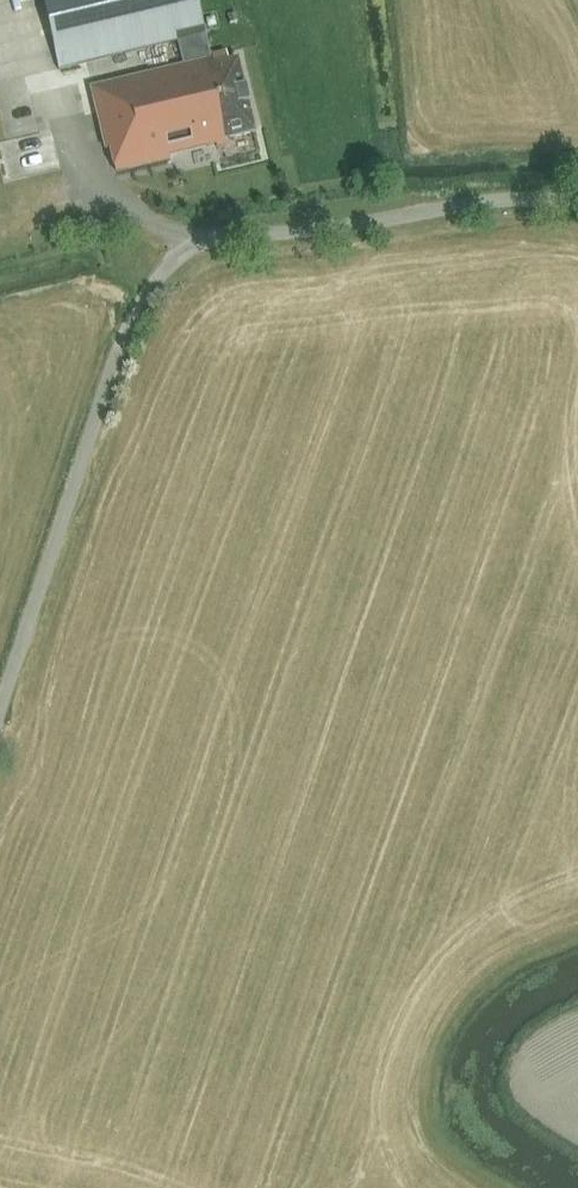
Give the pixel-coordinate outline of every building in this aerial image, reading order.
[(226,53),(210,57),(196,0),(42,0),(58,69),(176,41),(183,67),(91,89),(106,150),(110,150),(115,172),(225,146),(224,140),(254,133),(237,60),(228,62),(226,53)]
